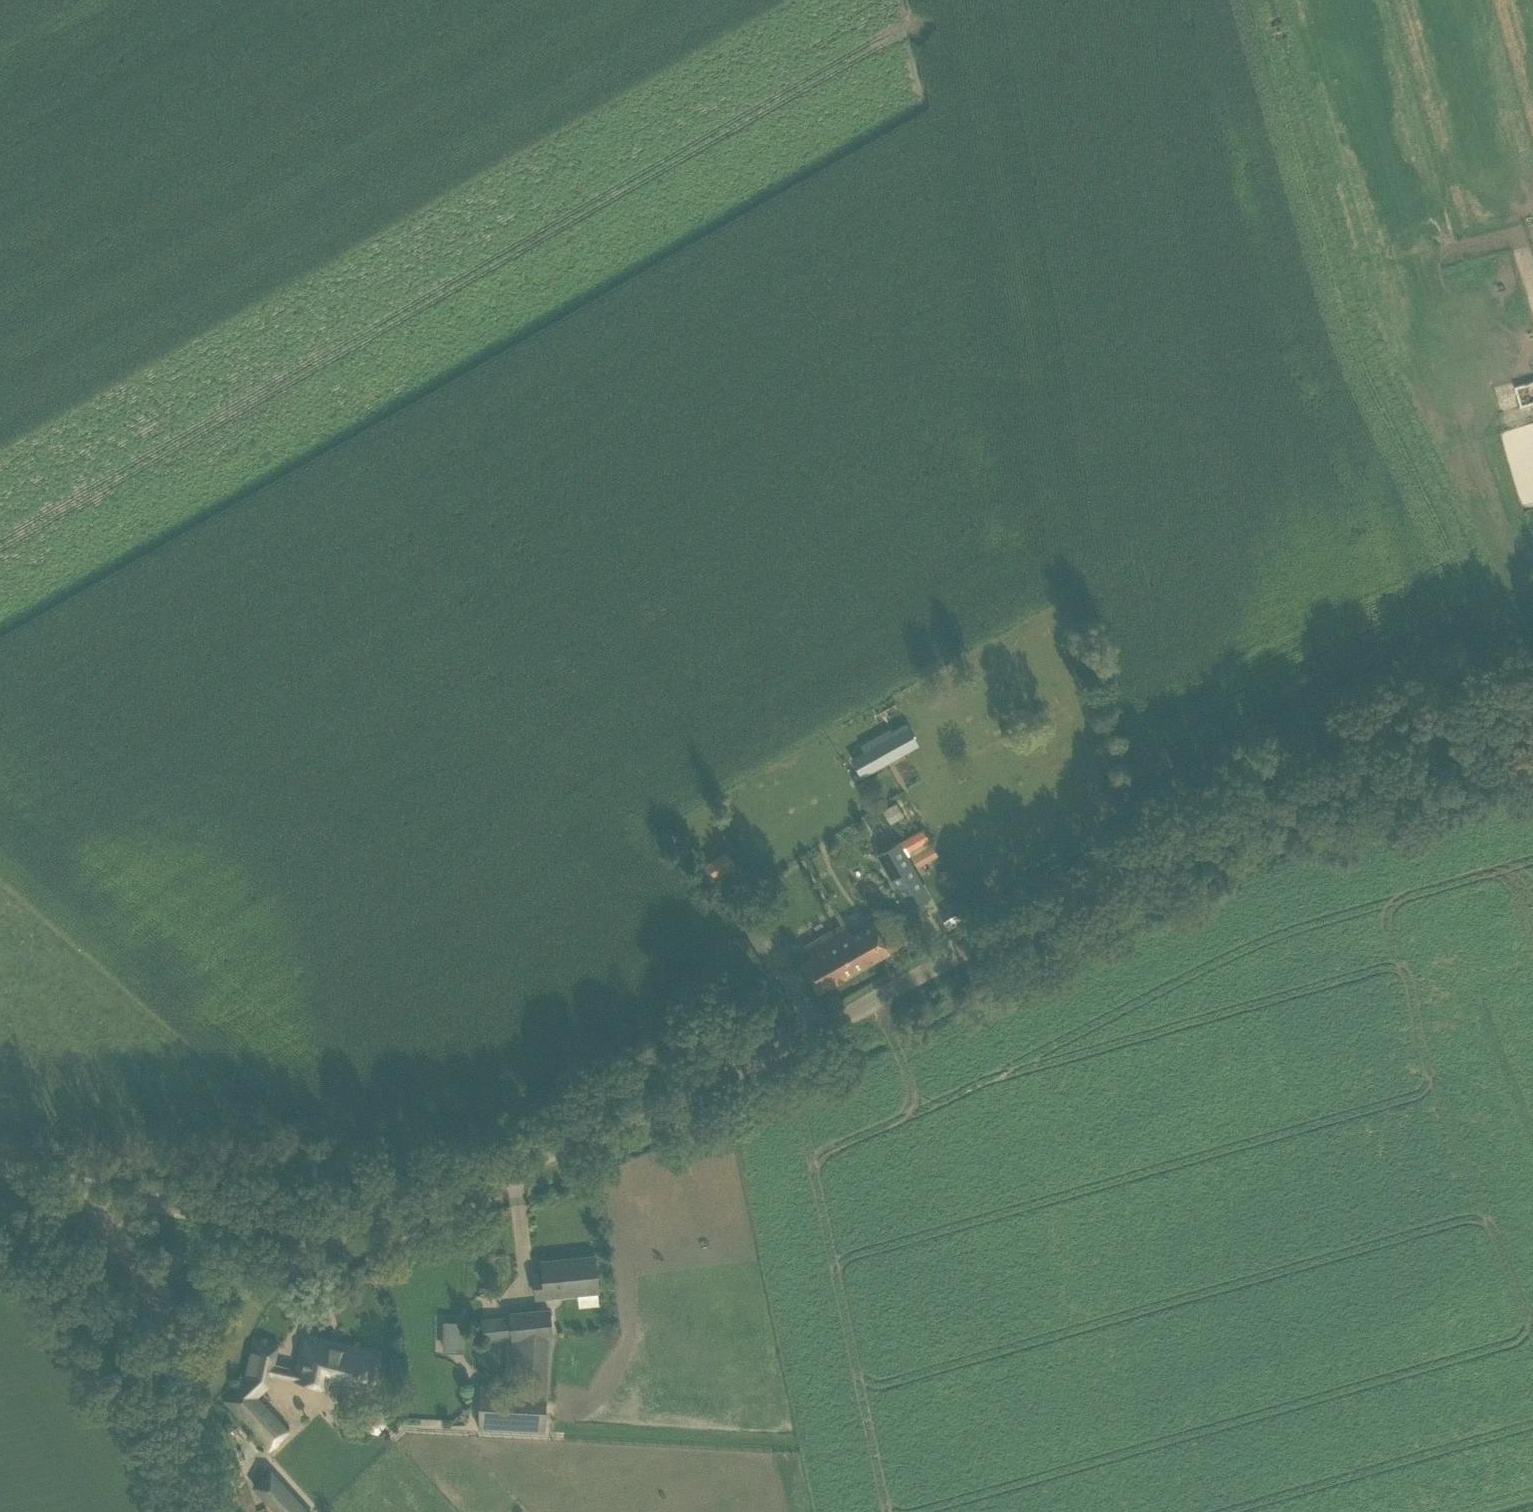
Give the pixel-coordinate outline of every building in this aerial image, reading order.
[(1501,428),(1521,504),(1532,501),(1532,420),(1501,428)] [(852,757),(862,777),(905,754),(894,733),(888,736),(884,729),(860,742),(865,750),(852,757)] [(922,828),(901,840),(907,852),(929,840),(922,828)] [(877,853),(902,895),(922,883),(915,871),(897,841),(877,853)] [(735,864),(726,850),(706,863),(715,877),(735,864)] [(967,917),(959,904),(941,915),(949,928),(967,917)] [(817,991),(889,951),(905,942),(889,914),(839,942),(832,929),(805,944),(811,955),(800,962),(817,991)] [(533,1274),(536,1299),(598,1292),(594,1256),(540,1261),(542,1274),(533,1274)] [(506,1340),(503,1385),(543,1388),(546,1351),(549,1337),(552,1337),(550,1308),(510,1312),(510,1315),(480,1317),(483,1342),(506,1340)] [(464,1322),(443,1322),(442,1351),(464,1351),(464,1322)] [(310,1336),(300,1373),(296,1373),(295,1378),(330,1386),(331,1381),(370,1390),(380,1353),(310,1336)] [(225,1400),(270,1451),(290,1433),(246,1382),(225,1400)] [(543,1388),(503,1385),(494,1385),(481,1384),(481,1392),(479,1427),(538,1431),(540,1404),(542,1405),(543,1388)] [(277,1511),(309,1511),(272,1470),(254,1486),(277,1511)]
